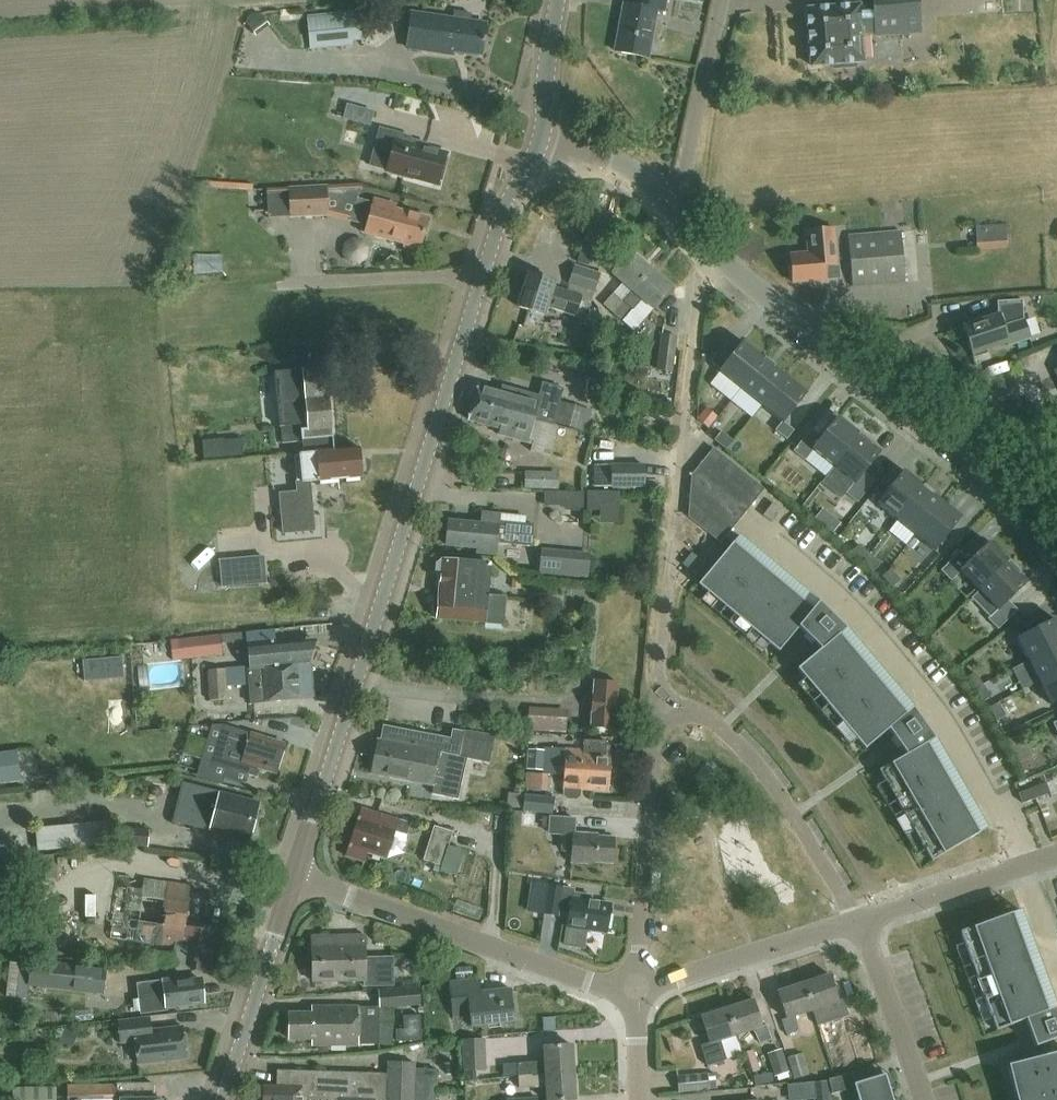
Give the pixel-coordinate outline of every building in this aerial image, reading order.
[(666,0),(638,0),(637,5),(625,2),(616,50),(648,56),(657,9),(664,10),(666,0)] [(811,66),(834,64),(834,68),(856,66),(855,62),(864,61),(862,33),(876,32),(876,35),(920,32),(917,0),(874,0),(874,4),(858,5),(857,1),(839,2),(839,6),(807,8),(811,66)] [(453,19),(434,16),(411,14),(406,48),(429,51),(453,54),(454,51),(482,55),(487,24),(470,22),(472,13),(454,10),(453,19)] [(310,49),(352,45),(352,41),(363,40),(360,11),(307,15),(310,49)] [(406,17),(369,18),(370,45),(407,44),(406,17)] [(881,37),(884,57),(909,53),(906,34),(881,37)] [(381,130),(375,149),(392,154),(388,171),(393,172),(393,174),(413,179),(413,177),(439,183),(440,179),(442,180),(445,169),(443,168),(446,155),(426,149),(427,144),(410,140),(411,137),(381,130)] [(290,217),(329,215),(328,185),(288,187),(290,217)] [(429,218),(396,209),(397,205),(375,199),(374,203),(357,198),(351,220),(368,225),(366,233),(405,243),(404,247),(415,250),(416,247),(421,248),(429,218)] [(1007,246),(1008,246),(1007,222),(976,225),(977,251),(1007,249),(1007,246)] [(578,262),(599,268),(600,269),(611,235),(588,228),(578,262)] [(825,276),(838,275),(835,228),(807,230),(809,252),(791,254),(794,282),(825,279),(825,276)] [(905,281),(901,231),(849,235),(853,286),(905,281)] [(558,242),(553,258),(567,262),(571,247),(558,242)] [(612,313),(651,269),(631,251),(612,273),(623,283),(615,293),(613,292),(602,304),(612,313)] [(597,292),(602,275),(576,266),(571,284),(597,292)] [(622,322),(641,300),(652,309),(671,286),(651,269),(612,313),(622,322)] [(555,287),(557,281),(530,272),(519,307),(546,316),(549,306),(577,315),(583,295),(555,287)] [(972,352),(1006,341),(1007,344),(1029,336),(1023,318),(1022,318),(1022,300),(997,300),(997,313),(963,325),(972,352)] [(673,371),(678,336),(663,334),(657,369),(673,371)] [(740,388),(764,358),(743,341),(728,360),(717,351),(710,361),(721,370),(719,371),(740,388)] [(765,358),(764,358),(740,388),(762,405),(786,375),(774,366),(775,366),(765,358)] [(299,454),(299,455),(295,456),(297,481),(301,480),(301,483),(364,477),(361,448),(335,450),(327,366),(275,371),(281,443),(300,441),(303,441),(304,454),(299,454)] [(786,375),(762,405),(782,421),(775,430),(787,439),(795,430),(784,421),(807,392),(786,375)] [(545,383),(541,395),(504,385),(503,391),(480,384),(470,420),(502,429),(500,434),(535,444),(533,451),(551,456),(559,424),(555,423),(561,401),(564,388),(545,383)] [(592,409),(561,401),(555,423),(559,424),(586,432),(592,409)] [(696,419),(708,428),(718,416),(706,407),(696,419)] [(806,458),(813,450),(833,466),(859,434),(838,417),(823,436),(812,427),(795,449),(806,458)] [(715,440),(726,449),(733,441),(722,431),(715,440)] [(865,470),(880,451),(872,444),(872,443),(860,433),(859,434),(833,466),(854,482),(847,491),(859,500),(876,479),(865,470)] [(241,438),(224,440),(226,456),(243,455),(241,438)] [(765,489),(714,448),(692,474),(688,516),(721,542),(765,489)] [(611,464),(611,487),(645,487),(645,464),(611,464)] [(904,470),(877,504),(896,520),(923,486),(923,485),(904,470)] [(527,474),(528,486),(559,485),(559,473),(527,474)] [(923,486),(896,520),(915,535),(942,501),(933,494),(934,493),(924,485),(923,485),(923,486)] [(557,492),(545,491),(545,499),(557,500),(557,492)] [(847,499),(840,511),(853,517),(859,505),(847,499)] [(763,514),(772,520),(781,508),(773,501),(763,514)] [(942,501),(915,535),(934,550),(962,516),(942,501)] [(502,511),(501,522),(500,522),(500,514),(483,513),(482,523),(450,521),(448,545),(478,548),(478,553),(498,555),(499,543),(532,546),(534,524),(516,523),(516,512),(502,511)] [(698,584),(779,651),(799,627),(813,608),(734,542),(698,584)] [(971,598),(1009,561),(1008,562),(999,552),(989,542),(970,560),(961,551),(941,570),(951,580),(960,571),(978,590),(971,597),(971,598)] [(859,544),(852,552),(863,562),(870,554),(859,544)] [(541,551),(539,573),(561,575),(563,553),(541,551)] [(870,554),(863,562),(873,571),(880,564),(870,554)] [(219,559),(221,587),(237,586),(234,558),(219,559)] [(443,559),(438,564),(437,574),(442,578),(440,600),(434,605),(433,613),(438,617),(438,620),(505,625),(507,598),(489,597),(491,567),(487,563),(443,559)] [(1019,573),(1020,573),(1009,561),(971,598),(989,616),(987,618),(998,629),(1018,610),(1008,600),(1027,581),(1019,573)] [(891,569),(883,576),(893,587),(901,579),(891,569)] [(819,602),(813,608),(799,627),(821,649),(840,635),(846,629),(819,602)] [(1016,638),(1028,660),(1056,645),(1056,622),(1055,618),(1016,638)] [(309,642),(274,645),(273,631),(247,633),(250,667),(248,668),(248,667),(207,670),(210,701),(227,700),(226,686),(250,684),(251,704),(270,702),(270,701),(299,698),(296,664),(309,663),(314,648),(309,642)] [(906,713),(840,635),(821,649),(797,669),(819,696),(842,723),(864,749),(888,729),(906,713)] [(176,658),(228,656),(227,639),(175,641),(176,658)] [(1028,660),(1039,682),(1056,672),(1056,645),(1028,660)] [(556,704),(588,698),(582,666),(550,671),(556,704)] [(975,672),(966,679),(974,690),(983,684),(975,672)] [(1039,682),(1050,703),(1056,700),(1056,672),(1039,682)] [(593,679),(590,727),(616,729),(619,682),(593,679)] [(983,684),(974,690),(983,702),(991,696),(983,684)] [(999,702),(989,708),(996,720),(1006,715),(999,702)] [(529,707),(528,731),(565,733),(566,709),(529,707)] [(913,708),(906,713),(888,729),(906,754),(928,744),(935,739),(913,708)] [(218,744),(212,764),(227,768),(225,773),(224,778),(235,782),(247,785),(248,780),(250,775),(258,777),(260,773),(261,769),(269,771),(277,773),(281,759),(285,745),(268,740),(251,734),(251,733),(237,729),(224,725),(218,744)] [(384,741),(380,740),(374,773),(406,779),(406,780),(435,786),(434,794),(459,799),(467,759),(489,763),(494,737),(455,729),(453,740),(387,727),(384,741)] [(1016,763),(1032,757),(1023,733),(1006,740),(1016,763)] [(944,772),(928,744),(906,754),(879,770),(896,800),(914,831),(932,861),(980,833),(962,803),(944,772)] [(581,796),(581,789),(590,789),(592,765),(583,764),(584,750),(566,749),(566,748),(544,747),(544,749),(528,748),(527,769),(543,770),(543,773),(557,774),(558,767),(565,767),(563,788),(565,788),(564,795),(568,799),(577,799),(581,796)] [(592,765),(590,789),(610,790),(612,751),(584,750),(583,764),(592,765)] [(21,779),(18,751),(0,753),(0,782),(21,779)] [(179,761),(177,771),(207,777),(210,768),(179,761)] [(1046,783),(1033,788),(1036,798),(1050,793),(1046,783)] [(185,785),(175,820),(251,839),(260,804),(185,785)] [(1023,803),(1036,798),(1033,788),(1019,793),(1023,803)] [(554,813),(555,797),(525,794),(523,810),(554,813)] [(362,808),(356,827),(352,826),(349,835),(353,836),(347,856),(365,862),(368,853),(387,860),(396,831),(407,834),(411,823),(362,808)] [(551,817),(550,833),(564,834),(563,850),(573,851),(572,862),(597,864),(597,862),(614,863),(616,838),(599,836),(599,834),(575,833),(576,819),(551,817)] [(38,850),(110,843),(107,820),(35,827),(38,850)] [(442,865),(453,831),(434,825),(423,860),(442,865)] [(149,846),(150,829),(114,826),(112,844),(149,846)] [(43,879),(58,878),(57,866),(65,865),(65,857),(57,858),(57,854),(41,856),(0,859),(0,886),(43,881),(43,879)] [(111,938),(174,947),(172,964),(193,967),(193,970),(214,973),(217,948),(221,948),(223,929),(185,924),(190,886),(143,879),(143,883),(129,882),(130,878),(118,876),(111,938)] [(549,886),(545,913),(559,915),(560,905),(571,907),(568,927),(565,945),(585,948),(588,930),(608,933),(612,904),(592,901),(593,896),(574,893),(575,889),(549,886)] [(1019,892),(1009,895),(1042,995),(1052,992),(1019,892)] [(1036,978),(1024,945),(1012,912),(960,931),(972,964),(984,997),(996,1030),(1025,1020),(1047,1010),(1036,978)] [(394,969),(394,957),(379,957),(379,960),(366,961),(365,936),(313,938),(314,983),(366,981),(366,986),(395,985),(394,969)] [(32,959),(29,986),(103,994),(106,968),(32,959)] [(454,968),(455,978),(473,977),(472,966),(454,968)] [(843,999),(838,1000),(830,974),(804,983),(812,1010),(817,1025),(848,1016),(843,999)] [(180,977),(163,979),(137,982),(139,995),(141,1014),(167,1010),(167,1006),(204,1001),(201,980),(184,982),(180,977)] [(482,992),(481,980),(450,983),(453,1016),(470,1015),(471,1027),(515,1022),(511,989),(482,992)] [(812,1010),(804,983),(777,991),(785,1018),(781,1019),(785,1034),(797,1030),(795,1015),(812,1010)] [(391,1006),(425,1003),(423,985),(389,989),(391,1006)] [(726,1008),(735,1035),(754,1029),(759,1043),(771,1039),(766,1024),(762,1026),(753,999),(726,1008)] [(313,1006),(313,1012),(290,1012),(290,1039),(313,1039),(313,1046),(359,1046),(359,1044),(379,1044),(379,1008),(359,1008),(359,1006),(313,1006)] [(1047,1010),(1025,1020),(1036,1046),(1056,1038),(1056,1011),(1055,1007),(1047,1010)] [(726,1060),(719,1040),(735,1035),(726,1008),(700,1017),(708,1043),(699,1045),(706,1066),(726,1060)] [(138,1064),(187,1059),(183,1026),(150,1030),(149,1018),(118,1021),(121,1043),(136,1041),(138,1064)] [(864,1062),(878,1058),(869,1032),(856,1036),(864,1062)] [(485,1038),(462,1039),(464,1081),(476,1080),(476,1071),(487,1071),(485,1038)] [(518,1075),(575,1072),(573,1045),(544,1047),(545,1061),(517,1063),(518,1075)] [(789,1071),(781,1048),(768,1053),(775,1076),(789,1071)] [(743,1053),(750,1073),(760,1069),(753,1049),(743,1053)] [(795,1079),(809,1074),(803,1052),(788,1057),(795,1079)] [(1007,1065),(1016,1099),(1056,1099),(1056,1052),(1007,1065)] [(437,1073),(415,1072),(415,1062),(388,1061),(388,1074),(278,1071),(277,1088),(265,1087),(265,1099),(436,1099),(437,1073)] [(503,1076),(518,1075),(517,1063),(502,1064),(503,1076)] [(518,1075),(519,1088),(547,1086),(547,1099),(568,1099),(576,1099),(575,1072),(518,1075)] [(710,1089),(710,1088),(708,1073),(707,1072),(677,1075),(677,1076),(679,1092),(710,1089)] [(708,1073),(710,1088),(717,1087),(716,1072),(708,1073)] [(753,1075),(755,1085),(773,1081),(772,1072),(753,1075)] [(885,1074),(853,1084),(858,1099),(893,1099),(885,1074)] [(842,1077),(831,1078),(832,1092),(843,1091),(842,1077)] [(154,1099),(154,1082),(117,1083),(117,1084),(67,1085),(67,1099),(160,1099),(154,1099)] [(56,1086),(12,1087),(13,1099),(56,1099),(56,1086)]
